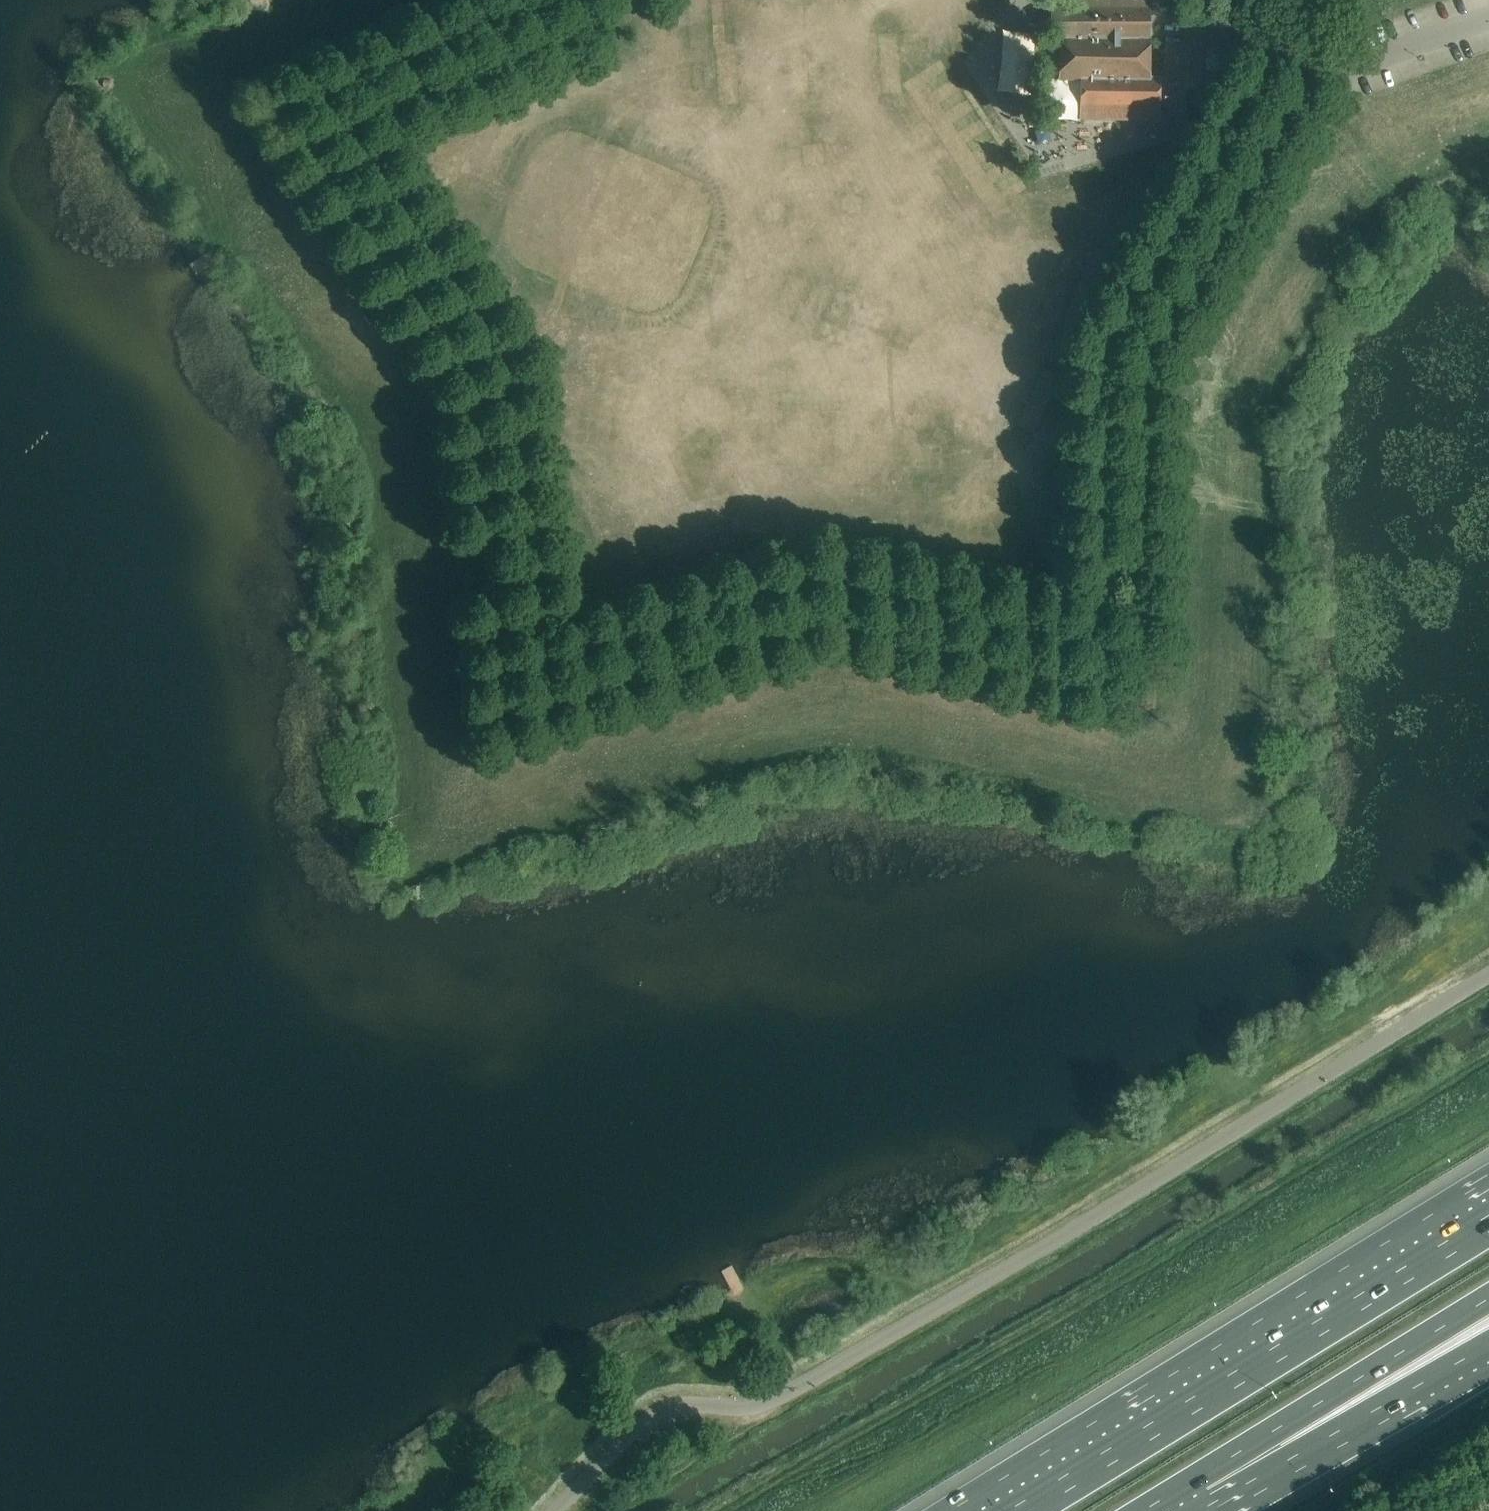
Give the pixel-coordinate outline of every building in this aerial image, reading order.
[(1051,46),(1061,46),(1056,99),(1082,99),(1082,121),(1161,120),(1160,77),(1150,77),(1149,0),(1051,0),(1051,46)] [(839,580),(833,584),(838,591),(844,586),(839,580)]
